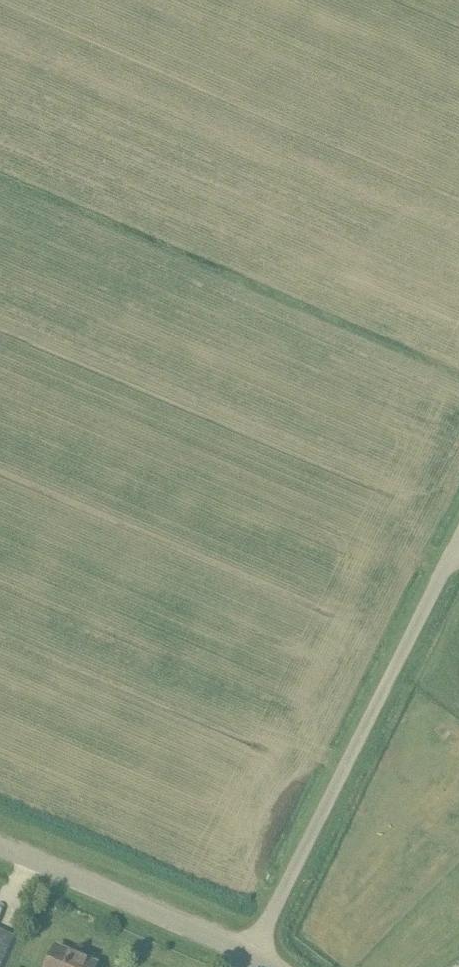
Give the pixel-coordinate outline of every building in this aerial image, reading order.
[(55,949),(48,966),(96,966),(97,966),(55,949)]
